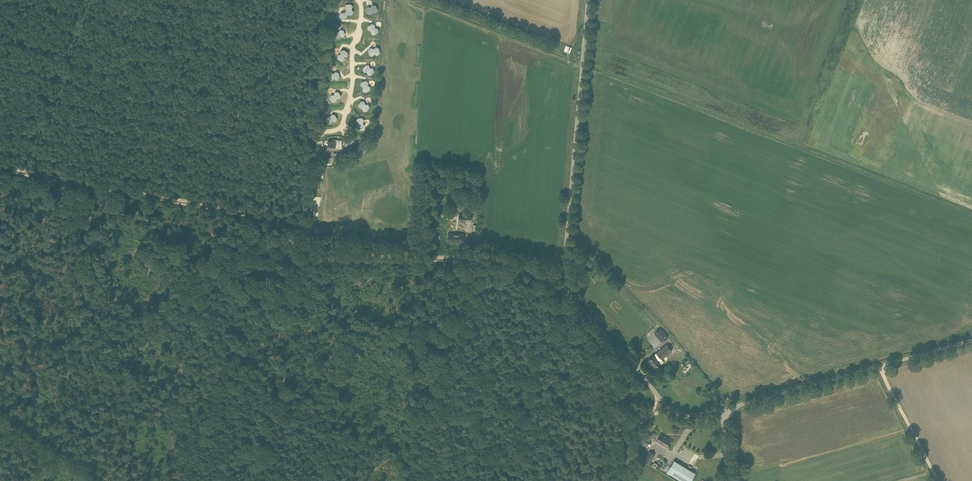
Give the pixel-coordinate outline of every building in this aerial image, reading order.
[(339,15),(342,18),(346,17),(347,15),(352,14),(353,11),(351,9),(353,6),(351,4),(346,4),(345,7),(347,9),(345,12),(341,12),(339,15)] [(366,10),(368,14),(371,14),(373,12),(376,13),(378,10),(376,6),(373,5),(371,8),(368,7),(366,10)] [(372,33),(375,34),(378,31),(378,28),(375,27),(375,24),(372,23),(368,26),(368,29),(371,30),(372,33)] [(336,38),(339,39),(340,36),(343,37),(345,34),(343,30),(340,29),(339,32),(336,31),(334,34),(336,38)] [(369,54),(372,55),(374,53),(377,55),(380,53),(379,48),(376,47),(374,49),(371,47),(369,50),(369,54)] [(338,58),(341,61),(344,60),(345,56),(347,55),(348,52),(344,50),(341,51),(341,54),(338,55),(338,58)] [(363,68),(364,71),(367,72),(368,74),(371,75),(374,71),(373,68),(370,68),(369,65),(366,65),(363,68)] [(329,79),(332,80),(334,78),(337,79),(339,77),(339,73),(336,71),(334,73),(331,72),(328,74),(329,79)] [(361,85),(363,87),(363,90),(365,92),(370,90),(370,87),(368,85),(368,82),(366,80),(361,82),(361,85)] [(330,98),(333,101),(336,101),(337,98),(340,98),(341,95),(338,92),(335,92),(334,95),(331,95),(330,98)] [(358,104),(359,108),(362,108),(363,111),(367,111),(369,107),(368,104),(365,104),(364,101),(361,101),(358,104)] [(326,119),(327,123),(330,123),(332,121),(335,121),(337,119),(335,115),(332,114),(330,116),(327,116),(326,119)] [(358,118),(356,121),(358,123),(357,126),(359,128),(363,128),(365,125),(363,123),(364,120),(362,118),(358,118)] [(327,149),(329,149),(335,150),(335,148),(341,148),(342,140),(334,139),(334,142),(328,141),(327,149)] [(463,243),(464,234),(448,233),(447,241),(463,243)] [(661,328),(654,333),(662,342),(668,336),(661,328)] [(655,367),(656,365),(660,362),(661,364),(664,362),(662,359),(671,350),(666,344),(657,353),(654,355),(648,359),(655,367)] [(680,371),(686,377),(696,368),(691,362),(680,371)] [(656,440),(666,446),(670,440),(660,433),(656,440)] [(650,462),(655,454),(649,451),(645,459),(650,462)] [(674,460),(667,472),(682,480),(690,480),(695,473),(690,470),(692,467),(689,465),(687,468),(674,460)]
